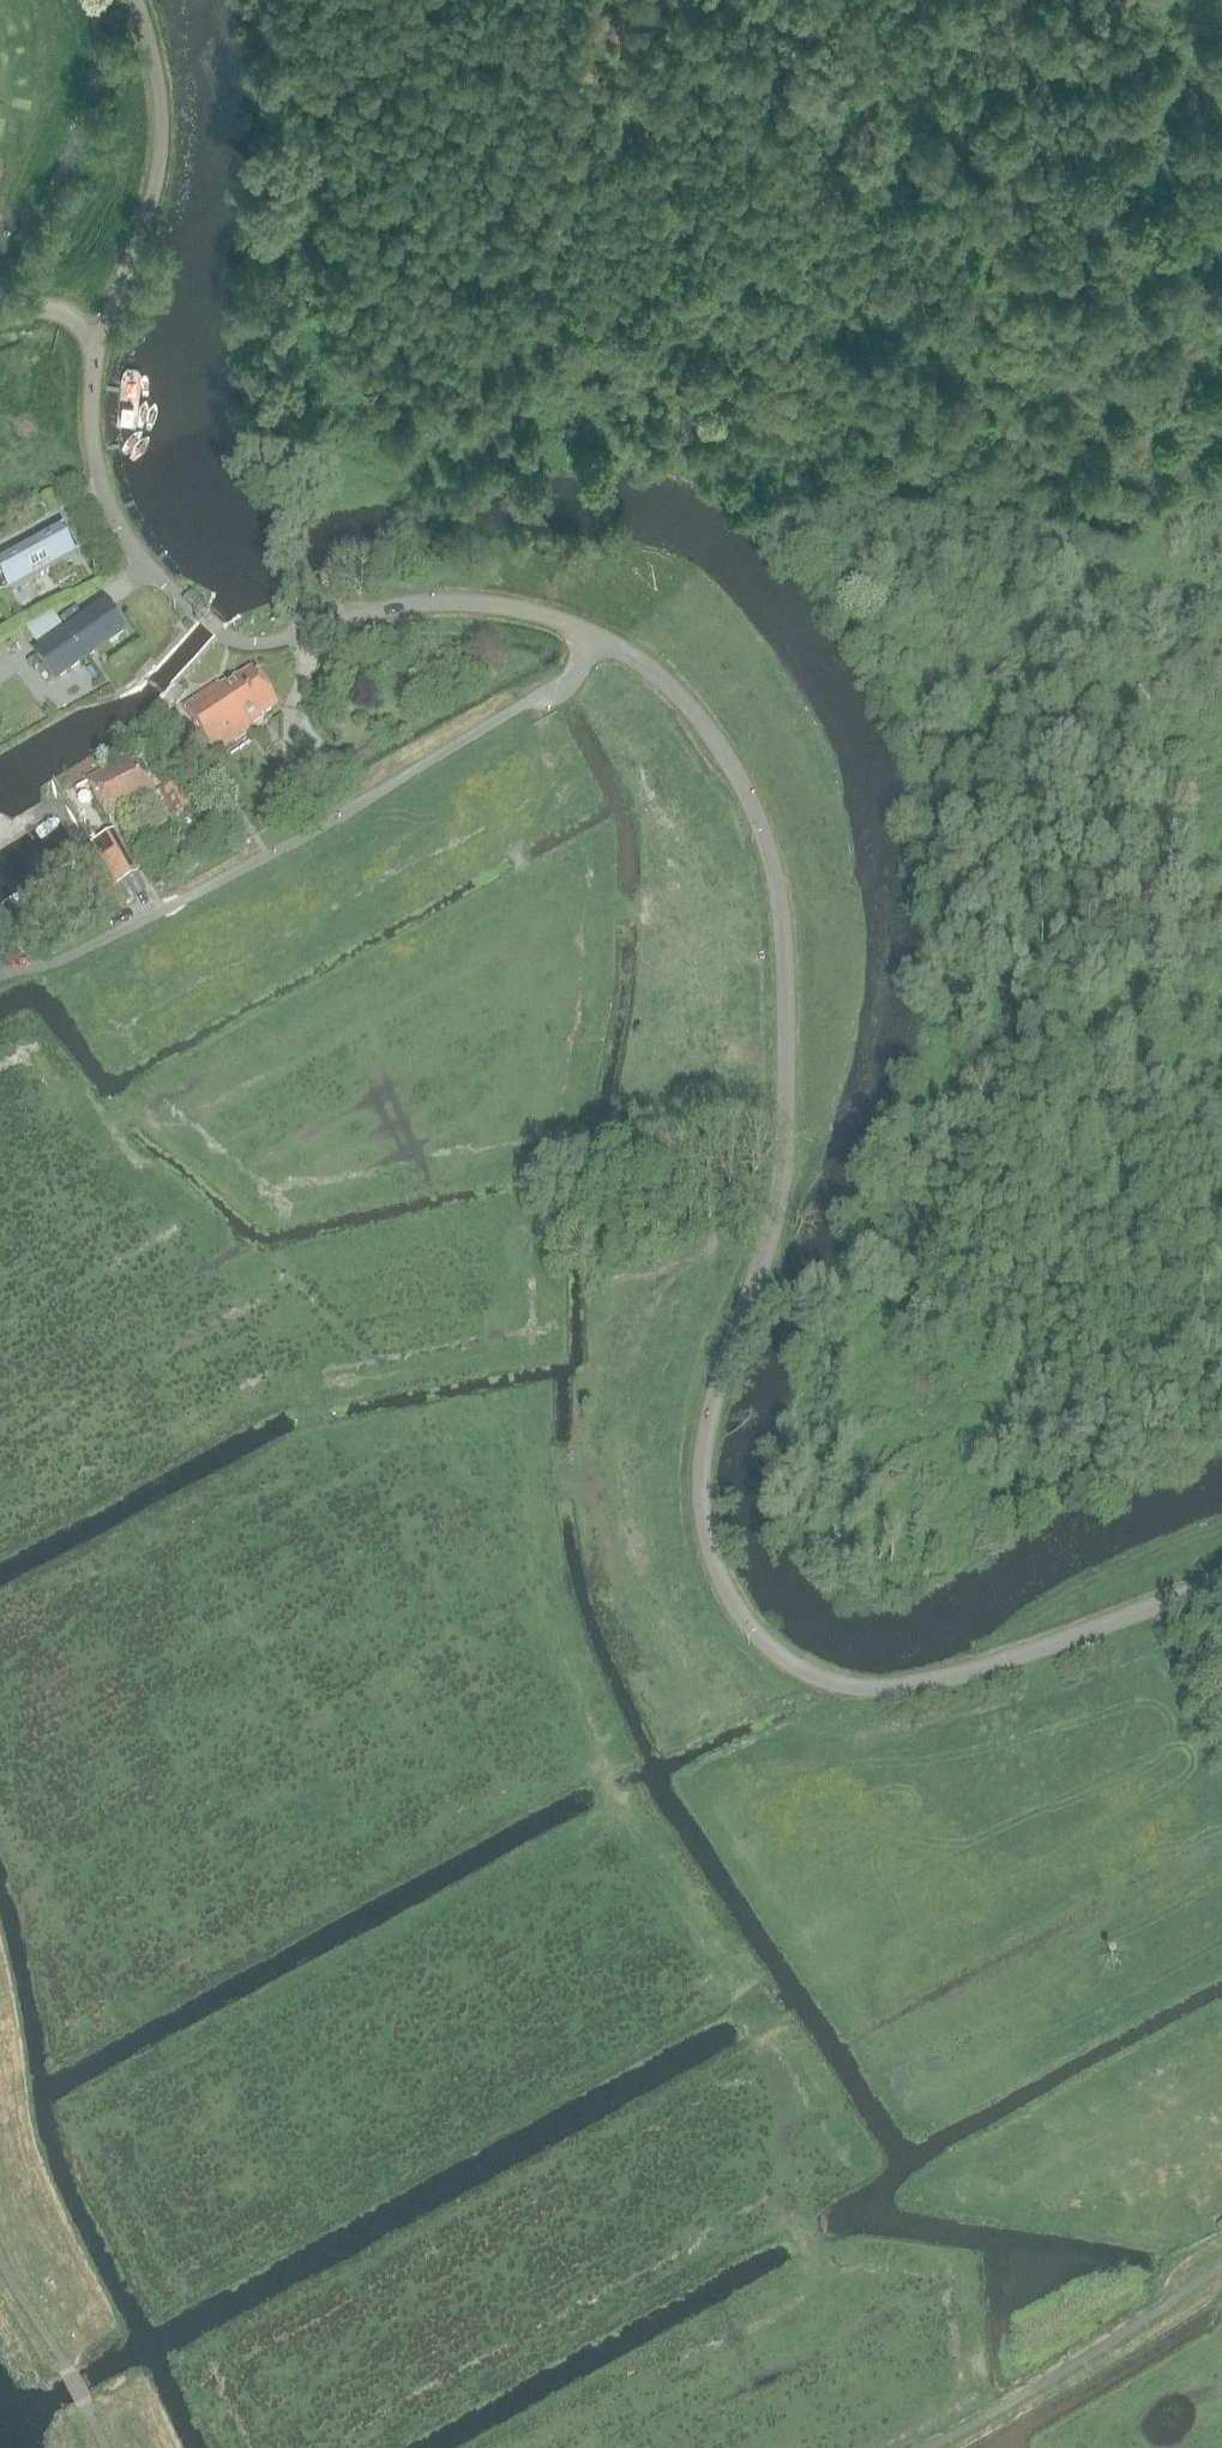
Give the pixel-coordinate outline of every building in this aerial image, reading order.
[(0,563),(0,592),(3,597),(77,556),(62,528),(0,563)] [(54,680),(117,635),(122,631),(107,608),(101,612),(37,657),(54,680)] [(32,646),(58,627),(51,617),(25,636),(32,646)] [(219,688),(216,683),(182,706),(214,754),(250,730),(247,724),(275,705),(250,667),(219,688)] [(175,750),(159,760),(169,776),(185,766),(175,750)] [(135,755),(87,780),(106,815),(153,791),(135,755)] [(164,791),(176,815),(191,808),(179,784),(164,791)] [(133,877),(110,835),(91,845),(115,887),(133,877)]
